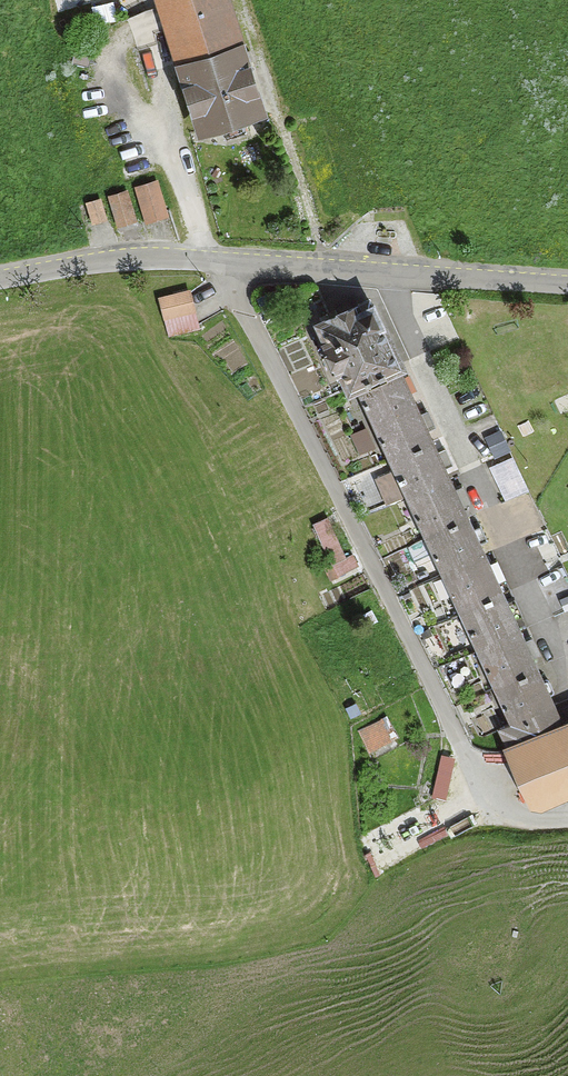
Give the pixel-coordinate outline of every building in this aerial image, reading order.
[(180,61),(239,43),(225,0),(161,0),(162,4),(170,30),(180,61)] [(239,43),(180,61),(202,129),(222,122),(226,134),(245,128),(241,117),(261,110),(246,63),(253,60),(250,50),(242,53),(239,43)] [(157,182),(137,188),(146,220),(167,214),(157,182)] [(135,218),(127,191),(110,197),(118,223),(135,218)] [(105,217),(100,200),(88,203),(93,221),(105,217)] [(188,291),(161,298),(170,334),(189,330),(197,328),(196,323),(188,291)] [(321,324),(329,343),(328,343),(339,367),(340,367),(350,388),(357,385),(398,366),(401,365),(374,305),(371,306),(369,302),(330,319),(321,324)] [(357,385),(374,422),(415,403),(411,394),(417,391),(410,376),(404,379),(398,366),(357,385)] [(415,403),(374,422),(391,459),(432,441),(427,429),(434,426),(428,413),(421,416),(415,403)] [(364,429),(353,434),(361,452),(373,447),(364,429)] [(510,450),(501,432),(487,439),(496,456),(510,450)] [(432,441),(391,459),(395,468),(378,476),(390,501),(407,493),(409,497),(450,479),(444,467),(451,463),(446,451),(438,454),(432,441)] [(511,458),(493,467),(508,499),(526,490),(511,458)] [(450,479),(409,497),(426,536),(467,517),(462,505),(469,501),(463,489),(456,492),(450,479)] [(328,517),(314,524),(331,563),(345,556),(328,517)] [(467,517),(426,536),(444,574),(485,556),(479,542),(486,539),(480,527),(473,530),(467,517)] [(346,557),(345,556),(331,563),(317,569),(323,581),(358,565),(353,554),(346,557)] [(485,556),(444,574),(462,612),(502,593),(496,581),(504,578),(498,565),(491,568),(485,556)] [(502,593),(462,612),(479,649),(519,631),(514,619),(522,616),(515,601),(507,605),(502,593)] [(560,599),(565,610),(567,609),(567,596),(560,599)] [(519,631),(479,649),(497,687),(537,669),(531,657),(539,653),(533,640),(525,644),(519,631)] [(537,669),(497,687),(514,723),(501,729),(510,750),(563,726),(548,694),(552,692),(553,692),(553,690),(549,680),(548,679),(546,679),(542,681),(537,669)] [(356,703),(347,707),(351,716),(360,712),(356,703)] [(396,733),(388,716),(361,729),(370,746),(396,733)] [(563,726),(510,750),(535,805),(567,791),(567,724),(563,726)] [(442,756),(433,798),(447,801),(455,758),(442,756)]
